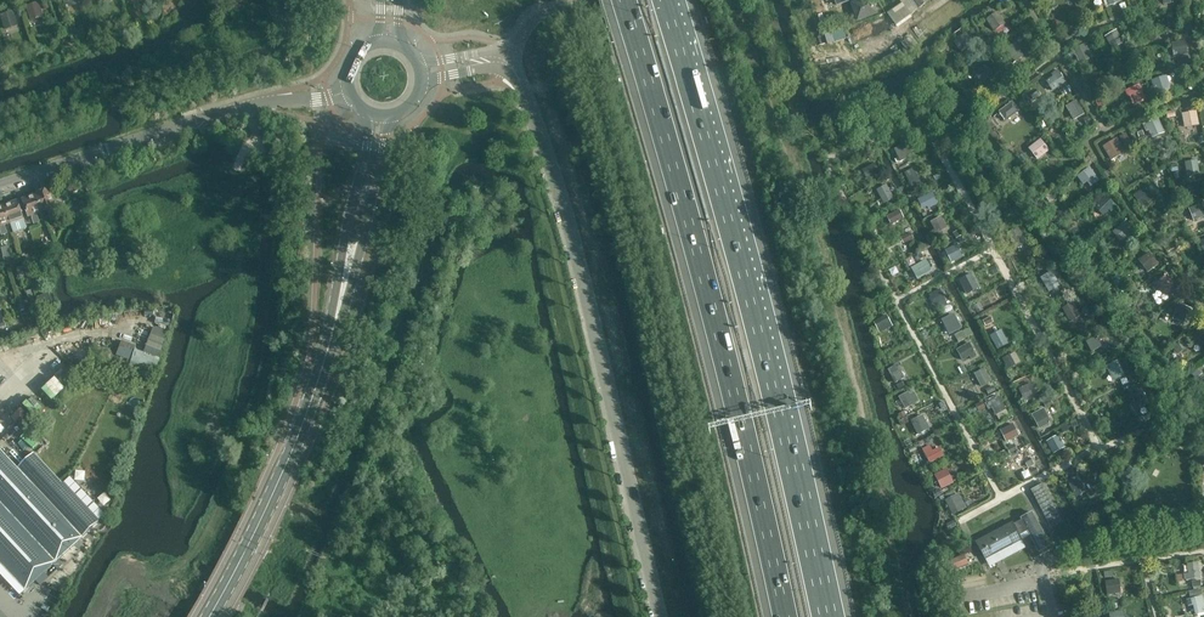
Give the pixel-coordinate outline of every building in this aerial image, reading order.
[(871,0),(867,0),(853,5),(859,20),(876,14),(871,0)] [(910,0),(902,0),(898,2),(900,5),(908,15),(917,9),(910,0)] [(920,9),(932,0),(913,0),(920,9)] [(44,15),(39,2),(27,6),(32,19),(44,15)] [(908,15),(900,5),(887,15),(896,26),(909,16),(908,15)] [(987,18),(997,33),(1008,26),(998,10),(987,18)] [(14,11),(0,16),(0,17),(4,28),(18,24),(14,11)] [(976,42),(964,27),(951,37),(964,52),(976,42)] [(1118,29),(1105,36),(1112,49),(1125,42),(1118,29)] [(1026,54),(1015,38),(1001,48),(1011,64),(1026,54)] [(1099,65),(1085,43),(1071,51),(1085,73),(1099,65)] [(1190,61),(1187,44),(1169,46),(1171,63),(1190,61)] [(887,63),(904,56),(902,50),(885,58),(887,63)] [(985,62),(975,73),(985,83),(995,72),(985,62)] [(1069,84),(1060,70),(1051,76),(1053,79),(1047,83),(1054,94),(1069,84)] [(1157,94),(1172,89),(1168,75),(1152,79),(1157,94)] [(1145,99),(1136,82),(1120,90),(1129,107),(1145,99)] [(1089,122),(1072,100),(1059,111),(1075,133),(1089,122)] [(1021,113),(1013,101),(994,115),(1002,126),(1021,113)] [(1192,114),(1178,115),(1180,136),(1195,135),(1192,114)] [(1147,122),(1150,137),(1165,134),(1161,119),(1147,122)] [(1119,136),(1125,150),(1133,147),(1127,133),(1119,136)] [(1124,155),(1115,135),(1104,140),(1113,160),(1124,155)] [(1043,138),(1029,146),(1037,159),(1051,151),(1043,138)] [(916,162),(907,143),(892,150),(900,169),(916,162)] [(1186,161),(1187,175),(1200,174),(1199,159),(1186,161)] [(878,163),(863,168),(866,177),(881,172),(878,163)] [(1099,184),(1086,167),(1071,178),(1084,195),(1099,184)] [(911,186),(921,183),(916,168),(906,171),(911,186)] [(894,204),(884,185),(870,193),(881,212),(894,204)] [(1146,188),(1133,197),(1143,210),(1156,201),(1146,188)] [(56,208),(50,190),(36,195),(42,213),(47,211),(50,218),(56,216),(53,209),(56,208)] [(940,205),(933,193),(918,201),(925,213),(940,205)] [(1105,216),(1117,203),(1107,194),(1095,207),(1105,216)] [(42,213),(36,195),(22,200),(29,217),(31,216),(34,224),(40,222),(37,214),(42,213)] [(24,219),(18,201),(4,206),(10,224),(15,222),(18,230),(24,228),(21,220),(24,219)] [(1200,202),(1186,206),(1192,225),(1203,222),(1203,216),(1200,202)] [(4,206),(0,207),(0,230),(2,235),(8,233),(5,225),(10,224),(4,206)] [(893,224),(906,217),(901,208),(888,215),(893,224)] [(941,214),(925,223),(933,238),(949,229),(941,214)] [(1135,237),(1121,217),(1107,226),(1121,246),(1135,237)] [(1029,247),(1014,226),(1000,236),(1015,257),(1029,247)] [(905,243),(915,238),(912,231),(902,237),(905,243)] [(951,258),(960,254),(956,246),(947,250),(951,258)] [(15,263),(10,247),(2,249),(7,265),(15,263)] [(1138,260),(1149,272),(1159,264),(1149,251),(1138,260)] [(53,267),(52,262),(49,256),(40,260),(44,270),(53,267)] [(931,271),(924,257),(906,267),(914,281),(931,271)] [(980,289),(972,272),(960,278),(968,295),(980,289)] [(1178,289),(1165,272),(1151,283),(1164,300),(1178,289)] [(1065,294),(1050,274),(1038,284),(1052,303),(1065,294)] [(931,307),(948,300),(942,287),(925,295),(931,307)] [(30,303),(26,292),(20,294),(24,305),(30,303)] [(19,301),(16,295),(9,298),(11,304),(19,301)] [(1063,307),(1071,322),(1083,315),(1075,301),(1063,307)] [(1174,318),(1186,323),(1191,307),(1179,303),(1174,318)] [(887,314),(874,321),(880,332),(893,325),(887,314)] [(963,329),(956,314),(942,320),(949,335),(963,329)] [(1008,345),(996,325),(984,332),(995,352),(1008,345)] [(146,349),(122,341),(117,357),(156,371),(170,331),(154,326),(146,349)] [(1202,326),(1190,335),(1203,352),(1203,351),(1203,329),(1202,326)] [(1104,346),(1089,327),(1078,336),(1094,355),(1104,346)] [(958,348),(966,363),(979,356),(971,341),(958,348)] [(1017,351),(1004,357),(1009,368),(1022,362),(1017,351)] [(1119,360),(1108,365),(1114,380),(1125,375),(1119,360)] [(904,378),(897,363),(888,368),(895,382),(904,378)] [(992,389),(982,365),(966,372),(976,395),(992,389)] [(42,387),(55,401),(67,390),(54,376),(42,387)] [(1036,399),(1025,379),(1011,386),(1022,407),(1036,399)] [(1141,387),(1123,397),(1133,415),(1151,404),(1141,387)] [(918,405),(908,388),(893,396),(903,413),(918,405)] [(1000,420),(1011,413),(998,394),(987,401),(1000,420)] [(23,404),(33,415),(44,406),(34,395),(23,404)] [(1045,407),(1033,413),(1040,428),(1052,422),(1045,407)] [(923,414),(910,420),(918,434),(930,428),(923,414)] [(1021,438),(1010,420),(995,429),(1005,447),(1021,438)] [(1070,447),(1059,432),(1043,444),(1054,458),(1070,447)] [(940,454),(928,438),(916,447),(927,462),(940,454)] [(0,447),(0,563),(25,590),(99,522),(63,482),(36,453),(20,467),(0,447)] [(1015,456),(1020,468),(1034,462),(1029,450),(1015,456)] [(946,468),(935,474),(942,489),(954,482),(946,468)] [(1081,479),(1070,481),(1073,501),(1084,499),(1081,479)] [(1063,523),(1043,485),(1032,491),(1052,529),(1063,523)] [(959,493),(945,500),(953,515),(967,507),(959,493)] [(1022,540),(1020,536),(1029,531),(1039,551),(1050,546),(1032,513),(1021,518),(1022,520),(1014,524),(1013,523),(976,542),(986,559),(1022,540)] [(948,563),(950,581),(970,579),(968,560),(948,563)] [(1200,562),(1187,562),(1188,578),(1201,578),(1200,562)] [(1105,571),(1106,579),(1115,578),(1114,570),(1105,571)] [(1107,580),(1108,594),(1122,593),(1121,578),(1107,580)] [(1185,597),(1190,616),(1203,616),(1203,595),(1203,593),(1185,597)] [(1122,604),(1103,607),(1105,616),(1124,616),(1122,604)]
